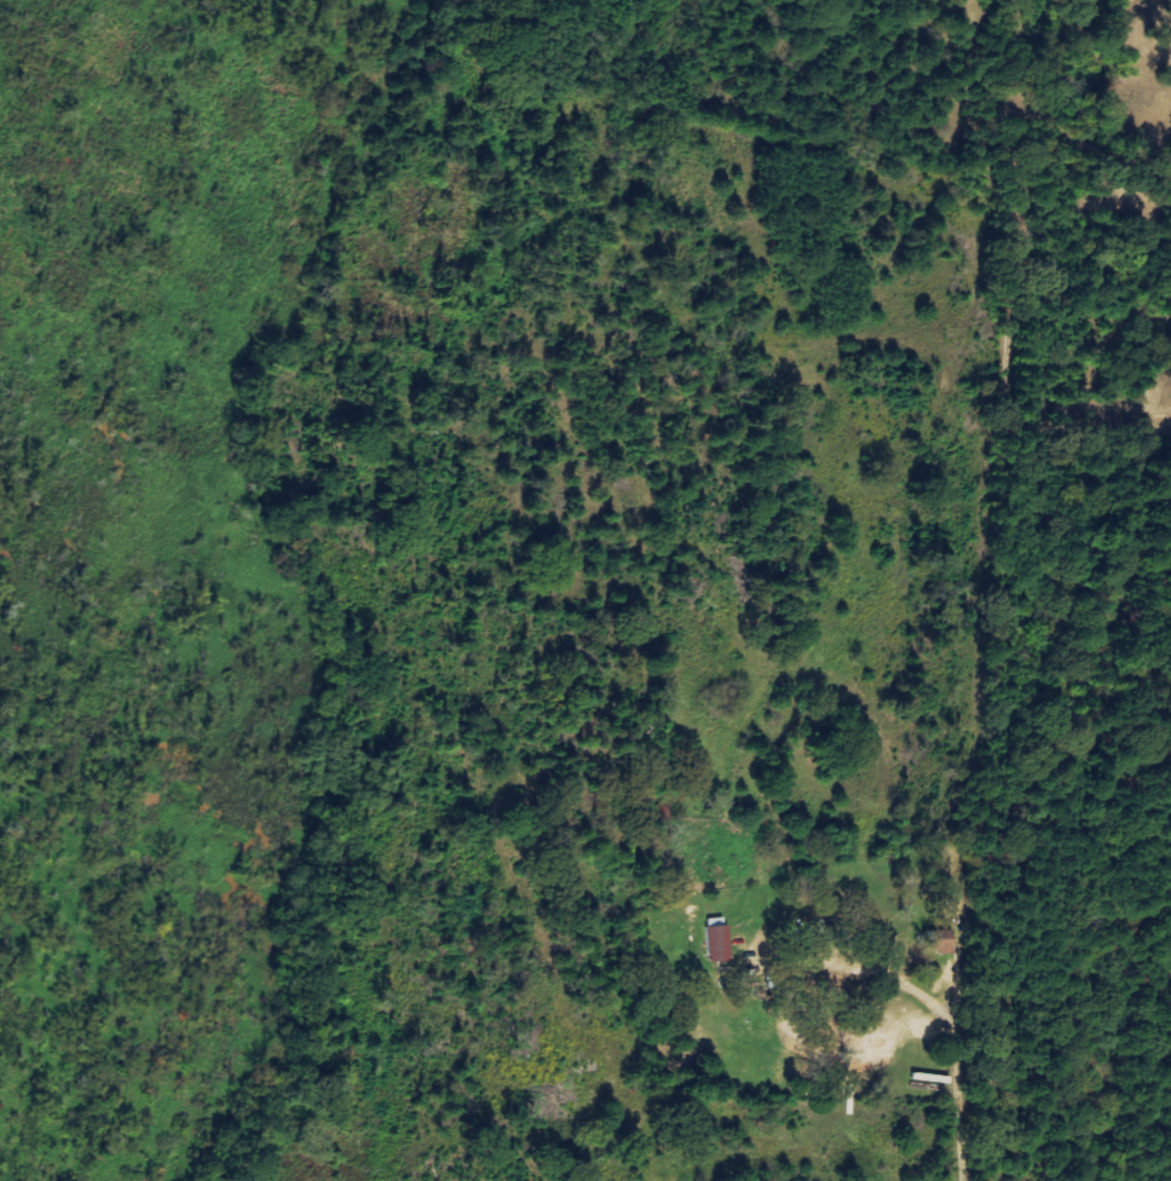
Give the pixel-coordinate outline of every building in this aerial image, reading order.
[(731,961),(725,926),(704,930),(710,965),(731,961)] [(954,931),(930,932),(931,955),(955,954),(954,931)]
